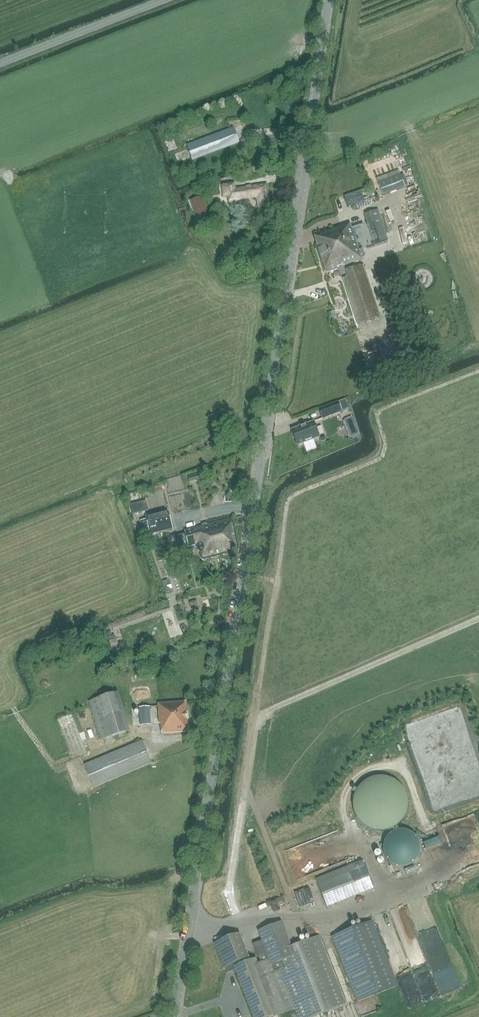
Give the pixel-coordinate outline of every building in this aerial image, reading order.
[(239,143),(233,128),(188,145),(194,161),(239,143)] [(379,182),(381,190),(404,183),(402,175),(379,182)] [(234,184),(222,186),(223,198),(228,197),(229,206),(238,205),(237,202),(257,198),(258,205),(269,204),(266,185),(255,187),(235,190),(234,184)] [(344,196),(349,208),(378,198),(376,189),(369,192),(368,187),(344,196)] [(206,209),(202,198),(191,201),(198,223),(206,221),(203,210),(206,209)] [(374,245),(388,240),(378,210),(364,214),(374,245)] [(316,245),(315,245),(325,273),(362,262),(350,223),(313,235),(316,245)] [(433,281),(433,278),(433,275),(432,273),(431,272),(428,270),(426,269),(423,269),(421,269),(418,270),(417,271),(415,273),(414,275),(413,277),(413,279),(413,282),(414,284),(415,285),(417,287),(419,288),(422,289),(424,289),(426,288),(429,287),(431,285),(432,283),(433,281)] [(371,286),(348,294),(357,325),(381,317),(371,286)] [(319,409),(323,420),(342,412),(338,402),(319,409)] [(352,417),(344,420),(351,438),(359,434),(352,417)] [(320,438),(314,421),(307,424),(306,423),(298,426),(299,427),(292,430),(298,446),(320,438)] [(130,505),(133,515),(148,511),(146,501),(130,505)] [(142,524),(146,540),(168,535),(164,518),(142,524)] [(185,531),(185,534),(177,536),(180,548),(188,546),(189,547),(196,545),(198,552),(200,551),(203,560),(235,552),(238,551),(239,550),(239,549),(239,548),(233,519),(185,531)] [(137,673),(140,681),(155,676),(153,669),(137,673)] [(130,699),(141,696),(139,688),(128,690),(130,699)] [(112,736),(130,731),(122,705),(119,692),(114,693),(100,697),(88,701),(100,740),(112,736)] [(141,725),(151,725),(150,704),(145,704),(145,700),(139,701),(141,725)] [(162,733),(188,731),(186,701),(158,703),(159,724),(161,724),(162,733)] [(71,756),(82,751),(65,713),(54,718),(71,756)] [(424,716),(401,723),(426,809),(474,794),(471,782),(443,790),(434,759),(427,761),(424,750),(417,752),(415,745),(413,740),(422,737),(419,727),(426,725),(424,716)] [(94,788),(130,772),(152,763),(142,740),(84,765),(94,788)] [(388,830),(391,829),(395,828),(398,826),(400,823),(403,821),(405,817),(406,814),(407,810),(408,807),(408,803),(408,799),(407,795),(405,792),(403,788),(401,786),(398,783),(395,781),(392,780),(389,778),(386,777),(382,777),(379,777),(375,777),(372,778),(369,779),(366,781),(363,784),(360,786),(358,790),(356,793),(354,797),(354,800),(353,804),(353,808),(354,812),(355,815),(357,819),(359,822),(362,824),(365,827),(368,829),(372,830),(375,831),(378,831),(381,832),(385,831),(388,830)] [(415,861),(417,859),(419,857),(420,854),(420,851),(420,848),(420,845),(419,842),(418,839),(416,837),(414,835),(412,833),(410,832),(407,831),(404,830),(401,830),(399,830),(396,831),(393,833),(390,834),(388,837),(386,839),(385,842),(384,845),(384,848),(384,852),(385,855),(386,858),(388,861),(391,863),(393,865),(396,866),(399,867),(402,867),(405,867),(407,866),(410,865),(413,863),(415,861)] [(327,907),(374,889),(363,861),(316,879),(327,907)] [(358,1001),(398,986),(372,921),(333,936),(358,1001)] [(254,1016),(272,1016),(295,1009),(298,1016),(312,1016),(346,1003),(320,935),(291,946),(282,922),(258,931),(262,941),(253,944),(260,962),(258,963),(255,956),(249,958),(240,933),(215,943),(224,968),(233,965),(254,1016)] [(408,970),(416,995),(413,996),(411,990),(402,993),(404,1002),(429,995),(420,966),(408,970)]
